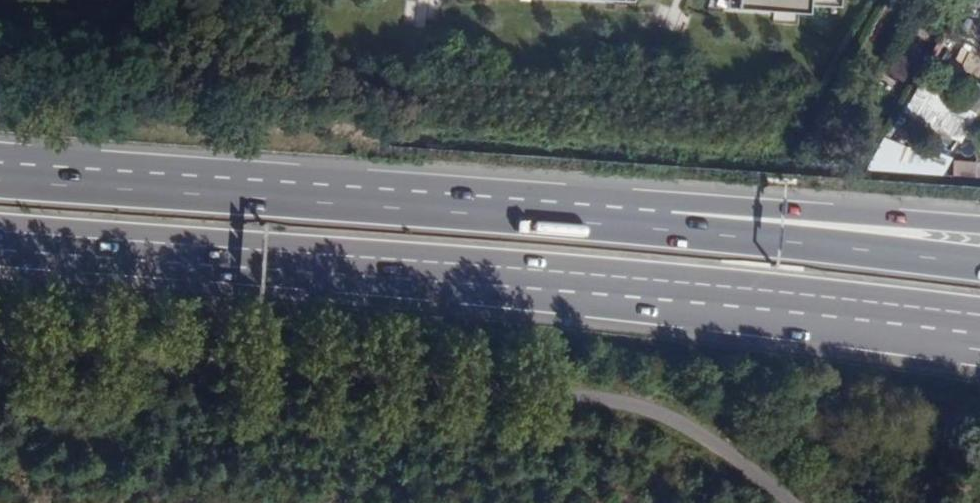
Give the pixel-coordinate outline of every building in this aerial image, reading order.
[(87,0),(75,0),(74,8),(86,8),(87,0)] [(710,9),(722,11),(834,19),(836,0),(713,0),(710,9)] [(903,81),(913,65),(899,56),(889,72),(903,81)] [(921,90),(905,110),(937,134),(953,113),(921,90)] [(952,176),(979,178),(979,175),(979,165),(953,164),(952,176)]
